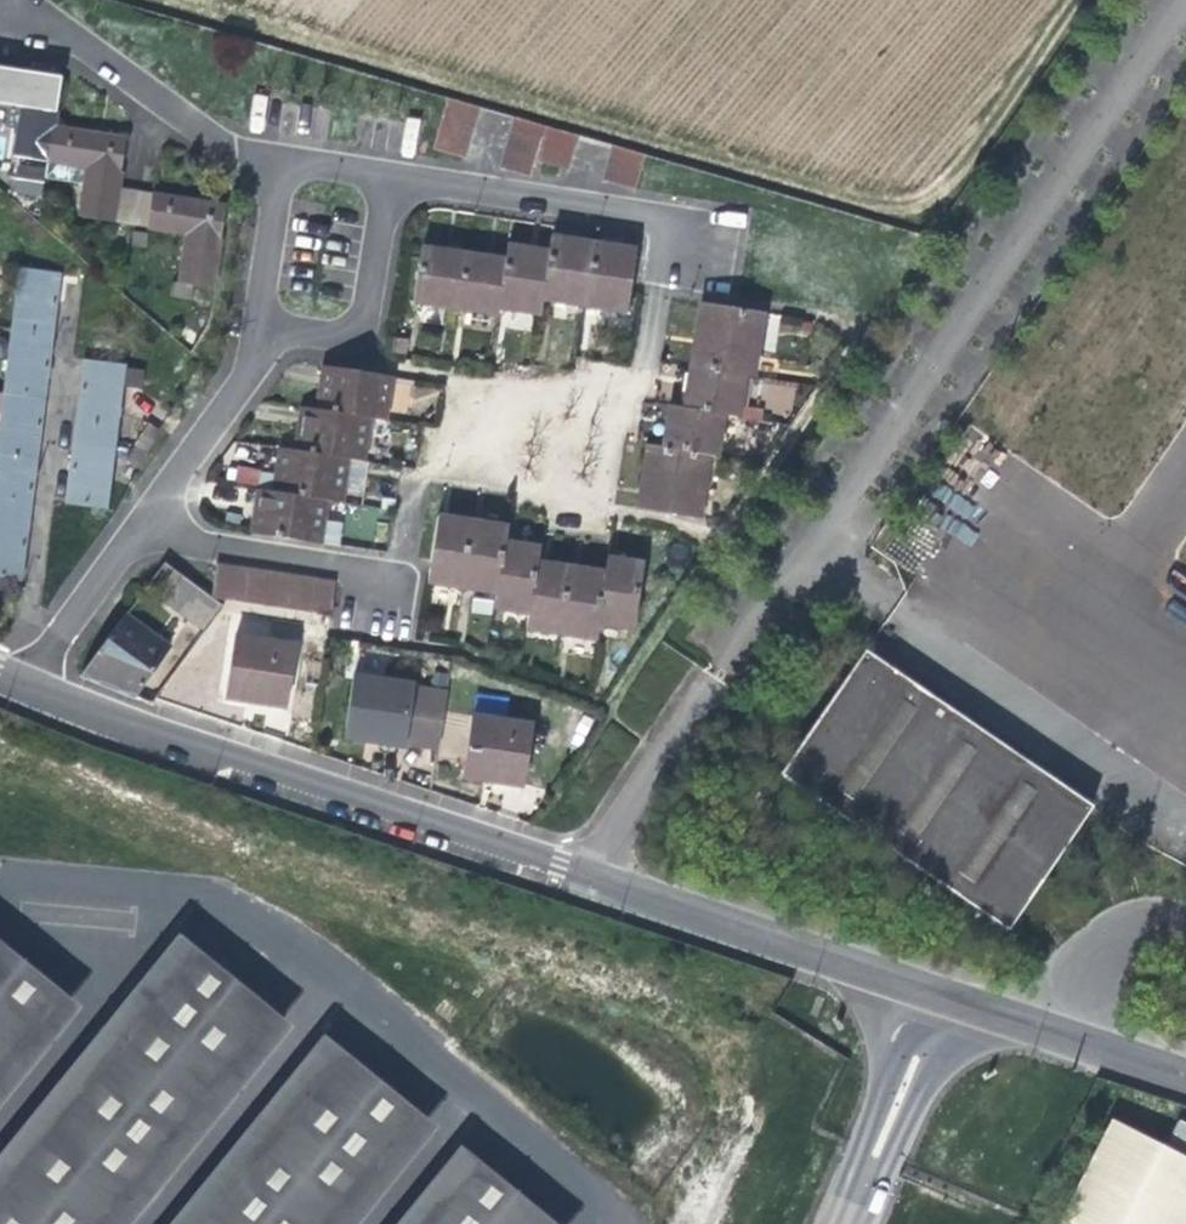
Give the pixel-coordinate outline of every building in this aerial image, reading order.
[(0,72),(0,104),(19,107),(12,155),(43,159),(48,128),(55,80),(9,73),(0,72)] [(448,101),(442,120),(472,128),(478,110),(448,101)] [(442,120),(436,136),(466,145),(472,128),(442,120)] [(538,147),(544,129),(512,120),(507,138),(538,147)] [(77,133),(48,128),(43,159),(41,176),(79,182),(74,215),(108,221),(113,188),(121,139),(77,133)] [(538,147),(569,156),(575,138),(544,129),(538,147)] [(461,160),(466,145),(436,136),(432,151),(461,160)] [(507,138),(502,155),(532,164),(538,147),(507,138)] [(564,173),(569,156),(538,147),(532,164),(564,173)] [(605,166),(637,174),(642,157),(611,148),(605,166)] [(527,179),(532,164),(502,155),(498,171),(527,179)] [(631,192),(637,174),(605,166),(600,183),(631,192)] [(108,221),(125,224),(130,190),(113,188),(108,221)] [(125,224),(141,226),(146,193),(130,190),(125,224)] [(176,198),(146,193),(141,226),(181,233),(172,298),(190,301),(191,287),(206,289),(219,206),(176,198)] [(536,299),(578,305),(588,246),(567,243),(545,240),(543,253),(536,299)] [(606,248),(588,246),(578,305),(618,310),(620,295),(626,251),(606,248)] [(533,315),(536,299),(543,253),(527,251),(502,248),(500,262),(493,309),(533,315)] [(408,302),(448,308),(456,256),(436,253),(416,250),(408,302)] [(492,315),(493,309),(500,262),(475,259),(456,256),(448,308),(492,315)] [(53,275),(15,272),(0,390),(0,580),(16,581),(20,549),(27,492),(34,434),(42,365),(51,292),(53,275)] [(693,316),(691,328),(720,334),(717,352),(745,356),(751,315),(694,306),(693,316)] [(774,349),(778,313),(767,312),(763,348),(774,349)] [(742,377),(745,356),(717,352),(720,334),(691,328),(687,352),(684,368),(736,376),(742,377)] [(69,458),(64,501),(102,506),(118,367),(81,362),(78,387),(69,458)] [(313,388),(309,412),(354,420),(371,422),(378,377),(316,367),(313,388)] [(729,418),(736,376),(684,368),(680,392),(677,409),(715,415),(729,418)] [(793,408),(794,384),(764,383),(763,407),(793,408)] [(659,432),(657,450),(672,452),(702,456),(708,457),(715,415),(677,409),(663,407),(659,432)] [(287,444),(286,453),(299,454),(334,460),(348,462),(354,420),(309,412),(293,410),(289,431),(287,444)] [(147,447),(156,431),(144,424),(135,440),(147,447)] [(633,510),(663,514),(691,518),(702,456),(672,452),(657,450),(643,447),(640,462),(636,491),(633,510)] [(327,502),(334,460),(299,454),(286,453),(272,450),(269,471),(266,493),(298,498),(313,500),(327,502)] [(118,470),(130,476),(138,462),(127,455),(118,470)] [(307,540),(313,500),(298,498),(266,493),(252,490),(249,509),(246,530),(272,534),(307,540)] [(418,583),(453,589),(463,522),(449,520),(427,517),(421,559),(418,583)] [(482,525),(463,522),(453,589),(488,594),(495,543),(497,528),(482,525)] [(486,609),(521,615),(528,562),(530,549),(512,546),(495,543),(488,594),(486,609)] [(597,559),(595,572),(587,623),(622,629),(633,565),(609,561),(597,559)] [(519,630),(552,635),(561,567),(545,565),(528,562),(521,615),(519,630)] [(207,597),(223,599),(229,567),(212,564),(211,571),(207,597)] [(229,567),(223,599),(225,600),(240,602),(247,569),(229,567)] [(584,639),(587,623),(595,572),(580,570),(561,567),(552,635),(584,639)] [(247,569),(240,602),(257,605),(263,572),(247,569)] [(263,572),(257,605),(274,608),(280,575),(263,572)] [(280,575),(274,608),(289,610),(295,577),(280,575)] [(201,633),(220,607),(179,577),(160,602),(201,633)] [(295,577),(289,610),(307,613),(312,580),(295,577)] [(312,580),(307,613),(324,616),(329,583),(312,580)] [(123,618),(83,673),(81,676),(110,690),(131,699),(168,651),(123,618)] [(255,702),(278,707),(288,646),(230,637),(221,696),(255,702)] [(1090,806),(862,650),(802,738),(778,773),(1005,929),(1090,806)] [(357,731),(372,733),(371,742),(396,745),(396,742),(429,747),(437,692),(404,686),(405,684),(343,674),(334,737),(356,740),(357,731)] [(485,779),(516,785),(525,728),(466,718),(457,774),(485,779)] [(372,733),(357,731),(356,740),(371,742),(372,733)] [(287,1023),(271,1009),(178,934),(0,1151),(0,1223),(122,1223),(287,1023)] [(76,1003),(0,940),(0,1096),(76,1003)] [(339,1048),(322,1034),(167,1223),(350,1223),(432,1124),(416,1111),(339,1048)] [(1179,1120),(1171,1136),(1185,1143),(1185,1124),(1179,1120)] [(1103,1132),(1056,1223),(1180,1223),(1185,1212),(1185,1171),(1103,1132)] [(552,1223),(459,1146),(395,1223),(554,1223),(552,1223)]
